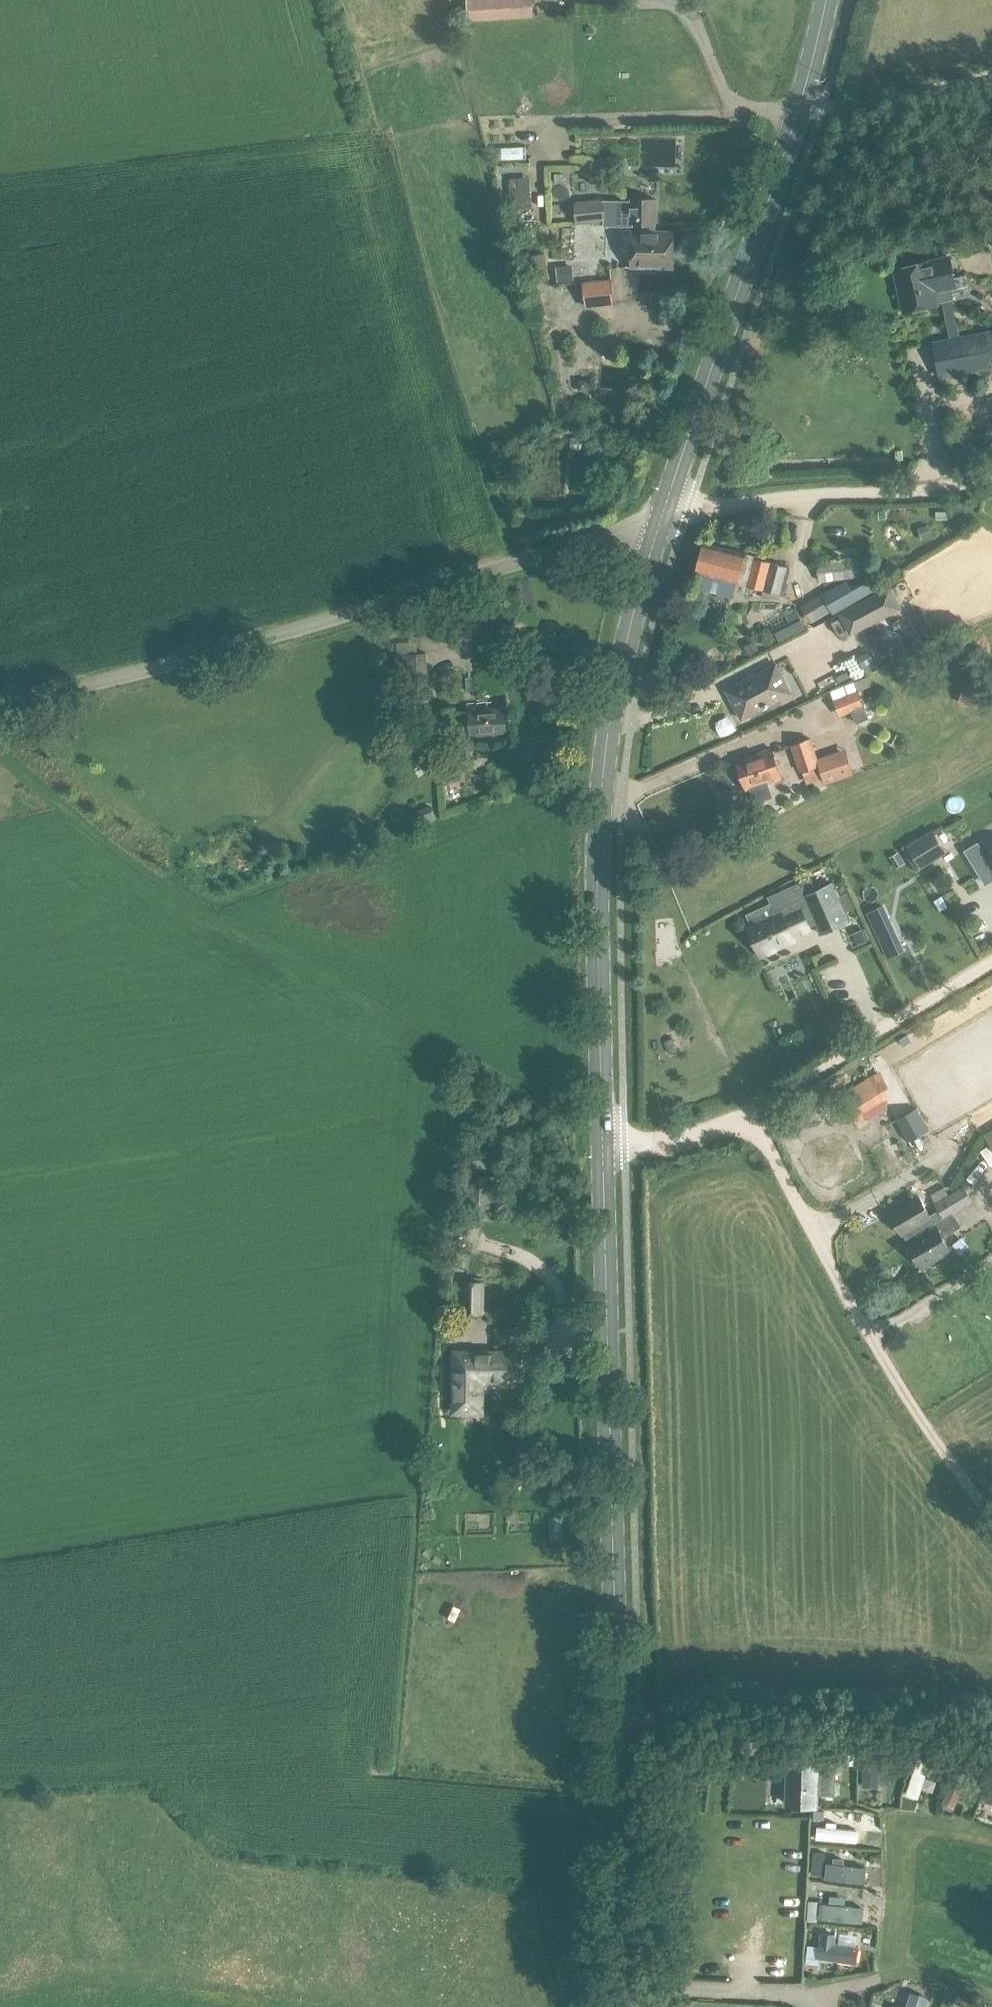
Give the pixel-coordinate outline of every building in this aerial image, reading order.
[(466,13),(467,35),(534,33),(533,11),(466,13)] [(619,201),(604,198),(574,201),(577,224),(606,221),(606,226),(634,226),(634,223),(643,223),(656,223),(657,223),(657,199),(632,199),(632,201),(619,201)] [(643,223),(643,231),(632,231),(632,267),(674,268),(674,231),(656,231),(656,223),(643,223)] [(928,263),(896,270),(905,311),(940,303),(938,292),(959,287),(952,256),(933,261),(929,262),(928,263)] [(573,265),(557,267),(559,283),(575,280),(573,265)] [(612,279),(583,282),(586,308),(615,305),(612,279)] [(586,321),(616,320),(615,309),(586,311),(586,321)] [(933,341),(940,379),(991,369),(991,360),(987,331),(960,336),(950,338),(933,341)] [(507,473),(518,470),(514,458),(503,461),(507,473)] [(928,525),(918,527),(922,541),(932,538),(928,525)] [(704,543),(697,571),(783,594),(790,568),(754,558),(754,557),(704,543)] [(859,558),(818,562),(820,583),(861,579),(859,558)] [(846,583),(824,595),(833,610),(833,612),(873,590),(869,580),(849,589),(846,583)] [(890,586),(839,613),(850,635),(902,607),(896,598),(890,586)] [(823,593),(802,605),(810,623),(833,610),(824,595),(823,593)] [(510,612),(502,620),(510,627),(517,619),(510,612)] [(755,641),(744,646),(748,655),(759,650),(755,641)] [(873,656),(861,662),(867,674),(879,668),(873,656)] [(776,665),(760,674),(774,702),(781,699),(783,703),(793,698),(776,665)] [(774,702),(760,674),(727,690),(742,719),(774,702)] [(859,692),(858,691),(835,700),(841,715),(852,711),(864,706),(865,706),(859,692)] [(470,709),(470,713),(455,713),(454,709),(435,710),(437,741),(456,739),(456,735),(472,734),(472,737),(508,734),(506,706),(470,709)] [(864,706),(852,711),(857,724),(870,719),(864,706)] [(983,726),(986,717),(965,708),(961,716),(983,726)] [(826,710),(809,718),(822,747),(840,739),(826,710)] [(892,731),(888,741),(897,746),(902,736),(892,731)] [(819,767),(825,785),(855,775),(846,748),(818,758),(811,738),(791,745),(800,773),(819,767)] [(773,749),(737,761),(747,790),(750,789),(756,803),(774,797),(769,783),(782,778),(773,749)] [(433,806),(410,814),(415,827),(437,819),(433,806)] [(933,830),(907,846),(921,869),(947,853),(933,830)] [(979,843),(966,851),(981,875),(991,868),(991,849),(985,853),(979,843)] [(899,852),(890,858),(896,869),(906,864),(899,852)] [(947,859),(932,872),(942,883),(957,871),(947,859)] [(769,898),(771,903),(747,914),(751,924),(748,926),(761,956),(794,942),(793,939),(813,931),(811,926),(817,924),(805,896),(816,891),(811,879),(769,898)] [(833,884),(816,891),(805,896),(817,924),(821,934),(849,921),(845,912),(839,897),(833,884)] [(850,892),(839,897),(845,912),(857,907),(855,905),(850,892)] [(873,897),(855,905),(857,907),(876,951),(894,944),(873,897)] [(811,937),(780,948),(784,959),(815,947),(811,937)] [(824,1085),(843,1115),(873,1097),(867,1087),(876,1082),(863,1061),(854,1067),(824,1085)] [(967,1103),(975,1122),(991,1115),(991,1092),(967,1103)] [(918,1107),(896,1120),(908,1142),(909,1142),(931,1130),(918,1107)] [(948,1195),(945,1200),(952,1214),(973,1201),(965,1187),(950,1196),(950,1195),(949,1195),(948,1195)] [(938,1211),(930,1216),(919,1198),(890,1214),(902,1234),(904,1233),(909,1243),(917,1239),(915,1233),(951,1214),(952,1214),(945,1200),(948,1195),(934,1203),(938,1211)] [(917,1239),(909,1243),(908,1243),(923,1268),(951,1252),(943,1238),(963,1227),(955,1212),(952,1214),(951,1214),(915,1233),(917,1239)] [(462,1314),(485,1314),(486,1281),(461,1281),(462,1314)] [(516,1381),(517,1357),(463,1356),(462,1412),(482,1413),(483,1380),(516,1381)] [(847,1735),(859,1735),(860,1719),(847,1719),(847,1735)] [(837,1746),(822,1745),(820,1796),(836,1797),(837,1770),(837,1763),(844,1763),(845,1755),(837,1755),(837,1746)] [(789,1805),(816,1805),(817,1748),(790,1747),(789,1805)] [(862,1749),(862,1784),(878,1785),(878,1749),(862,1749)] [(918,1756),(908,1786),(920,1790),(926,1773),(932,1775),(934,1767),(927,1765),(929,1760),(918,1756)] [(973,1776),(967,1774),(972,1762),(959,1756),(942,1800),(955,1806),(964,1782),(970,1784),(973,1776)] [(756,1762),(755,1777),(770,1778),(771,1763),(756,1762)] [(983,1799),(991,1803),(991,1777),(983,1799)] [(814,1819),(825,1820),(826,1811),(815,1810),(814,1819)] [(854,1829),(818,1828),(818,1841),(853,1842),(854,1829)] [(843,1859),(835,1858),(834,1864),(828,1863),(826,1878),(865,1883),(867,1868),(844,1865),(845,1860),(843,1859)] [(827,1895),(823,1917),(861,1922),(864,1906),(841,1903),(842,1897),(827,1895)] [(820,1933),(817,1957),(856,1962),(858,1949),(833,1946),(834,1935),(820,1933)]
